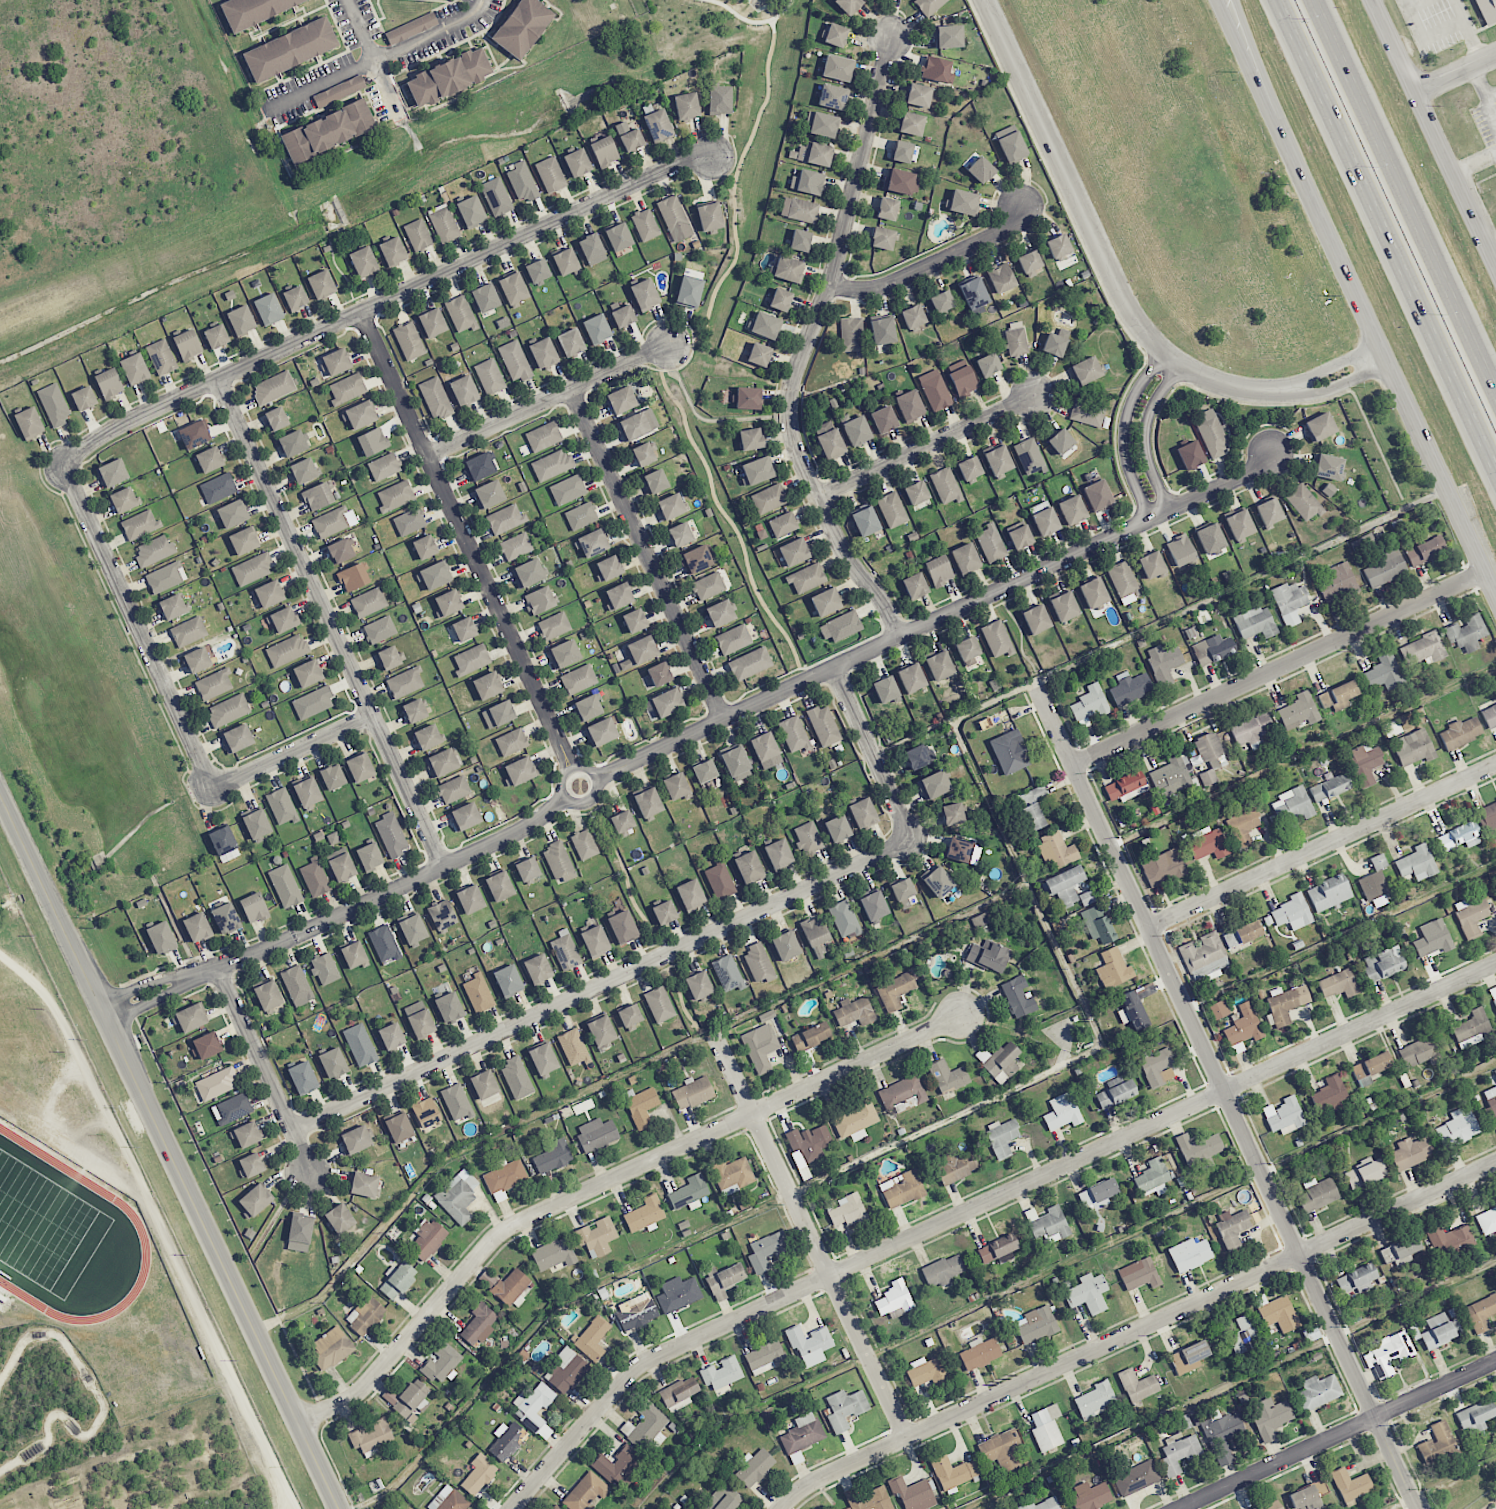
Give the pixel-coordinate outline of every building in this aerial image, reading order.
[(313,0),(218,0),(229,32),(313,0)] [(537,0),(519,0),(489,37),(518,60),(555,14),(537,0)] [(848,17),(863,3),(860,0),(833,0),(832,0),(848,17)] [(950,0),(913,0),(924,17),(950,0)] [(1485,25),(1495,20),(1495,0),(1474,0),(1485,25)] [(438,23),(433,11),(384,33),(390,45),(438,23)] [(339,48),(327,16),(240,50),(252,82),(339,48)] [(823,42),(842,48),(848,29),(829,22),(823,42)] [(961,25),(936,26),(937,48),(962,48),(961,25)] [(403,78),(416,108),(493,74),(480,45),(403,78)] [(848,82),(854,60),(827,53),(821,75),(848,82)] [(921,78),(952,84),(954,74),(949,73),(951,61),(925,56),(921,78)] [(366,86),(361,75),(312,95),(316,106),(366,86)] [(927,108),(933,88),(910,82),(905,102),(927,108)] [(817,105),(843,110),(848,89),(822,83),(817,105)] [(731,86),(709,86),(708,114),(730,114),(731,86)] [(673,96),(679,121),(701,116),(695,91),(673,96)] [(292,164),(376,127),(363,97),(279,134),(292,164)] [(672,137),(665,109),(643,114),(651,142),(672,137)] [(804,132),(834,138),(838,117),(808,111),(804,132)] [(925,115),(902,111),(898,132),(921,137),(925,115)] [(619,137),(626,153),(645,144),(638,128),(619,137)] [(1007,163),(1028,154),(1017,130),(996,139),(1007,163)] [(620,158),(609,135),(589,144),(600,167),(620,158)] [(796,159),(827,168),(833,148),(801,140),(796,159)] [(909,164),(914,144),(896,140),(891,159),(909,164)] [(572,178),(592,169),(582,147),(562,156),(572,178)] [(547,194),(567,186),(555,155),(535,164),(547,194)] [(965,170),(982,185),(996,170),(980,155),(965,170)] [(514,170),(507,172),(516,200),(525,197),(526,202),(538,198),(526,158),(512,163),(514,170)] [(820,196),(826,174),(800,168),(798,177),(792,175),(789,188),(820,196)] [(916,197),(921,177),(889,168),(883,188),(916,197)] [(494,217),(514,208),(499,176),(479,185),(494,217)] [(979,195),(954,188),(947,209),(973,217),(979,195)] [(455,203),(467,229),(487,220),(476,194),(455,203)] [(656,203),(674,243),(694,234),(676,194),(656,203)] [(814,224),(819,204),(785,196),(780,215),(814,224)] [(876,217),(894,221),(899,201),(881,196),(876,217)] [(724,227),(717,201),(696,207),(702,232),(724,227)] [(460,236),(448,203),(427,210),(439,244),(460,236)] [(632,214),(640,242),(659,236),(651,208),(632,214)] [(433,245),(423,218),(403,225),(414,252),(433,245)] [(614,252),(633,244),(624,222),(604,230),(614,252)] [(891,251),(895,231),(874,226),(870,246),(891,251)] [(812,233),(794,228),(789,248),(807,253),(812,233)] [(589,267),(607,258),(595,232),(577,240),(589,267)] [(1072,251),(1063,233),(1045,241),(1053,260),(1072,251)] [(407,258),(398,236),(378,244),(387,267),(407,258)] [(357,278),(378,271),(370,246),(349,252),(357,278)] [(561,277),(580,268),(571,246),(551,255),(561,277)] [(1042,266),(1035,249),(1017,257),(1024,274),(1042,266)] [(806,263),(779,254),(772,276),(799,284),(806,263)] [(525,264),(531,283),(550,278),(545,258),(525,264)] [(996,294),(1016,286),(1008,263),(987,271),(996,294)] [(307,276),(315,299),(336,293),(328,269),(307,276)] [(530,296),(518,271),(497,280),(509,306),(530,296)] [(695,309),(704,280),(683,274),(674,303),(695,309)] [(641,313),(661,304),(649,277),(629,286),(641,313)] [(967,310),(988,304),(980,277),(959,283),(967,310)] [(501,305),(491,282),(470,291),(481,314),(501,305)] [(290,312),(309,304),(301,285),(282,292),(290,312)] [(787,312),(792,292),(774,287),(769,307),(787,312)] [(955,305),(947,289),(929,297),(937,314),(955,305)] [(253,301),(264,327),(284,318),(273,292),(253,301)] [(444,303),(458,334),(478,325),(464,294),(444,303)] [(256,328),(247,304),(226,312),(235,335),(256,328)] [(616,328),(636,322),(630,304),(611,311),(616,328)] [(926,324),(920,304),(900,310),(907,329),(926,324)] [(448,330),(438,307),(417,316),(427,339),(448,330)] [(750,332),(775,340),(781,319),(756,311),(750,332)] [(582,322),(592,345),(612,336),(602,313),(582,322)] [(874,346),(896,341),(891,316),(869,321),(874,346)] [(862,318),(840,318),(841,353),(863,353),(862,318)] [(405,361),(425,354),(413,321),(393,328),(405,361)] [(1008,356),(1026,355),(1024,321),(1006,323),(1008,356)] [(229,342),(223,324),(203,331),(210,349),(229,342)] [(586,349),(576,327),(556,335),(566,358),(586,349)] [(1061,358),(1070,331),(1057,327),(1054,334),(1048,332),(1041,351),(1061,358)] [(203,353),(192,328),(172,337),(183,362),(203,353)] [(560,361),(548,336),(527,346),(539,371),(560,361)] [(178,368),(165,338),(145,346),(158,377),(178,368)] [(513,383),(533,375),(517,339),(497,347),(513,383)] [(765,368),(772,349),(753,341),(746,361),(765,368)] [(330,377),(352,368),(344,347),(321,356),(330,377)] [(129,385),(150,377),(141,352),(119,360),(129,385)] [(975,360),(983,378),(1001,369),(993,352),(975,360)] [(1078,387),(1102,375),(1093,355),(1069,367),(1078,387)] [(473,366),(487,396),(507,387),(493,357),(473,366)] [(978,389),(968,364),(948,373),(958,398),(978,389)] [(125,392),(114,367),(94,376),(104,401),(125,392)] [(918,377),(933,413),(953,404),(938,368),(918,377)] [(260,406),(297,390),(288,370),(251,386),(260,406)] [(329,385),(335,398),(331,400),(334,407),(368,392),(359,372),(329,385)] [(449,383),(459,407),(479,398),(469,374),(449,383)] [(454,413),(438,375),(418,384),(433,421),(454,413)] [(72,418),(56,382),(36,391),(53,427),(72,418)] [(70,393),(78,412),(97,404),(89,385),(70,393)] [(637,406),(630,385),(606,394),(613,415),(637,406)] [(736,409),(759,410),(760,388),(736,387),(736,409)] [(905,422),(926,413),(915,388),(894,398),(905,422)] [(344,409),(352,430),(378,420),(371,399),(344,409)] [(1069,421),(1101,427),(1105,405),(1073,399),(1069,421)] [(878,435),(898,428),(890,405),(870,412),(878,435)] [(13,414),(25,441),(45,432),(34,406),(13,414)] [(270,432),(289,425),(282,406),(263,413),(270,432)] [(615,421),(624,442),(659,428),(651,408),(615,421)] [(1201,412),(1204,420),(1197,422),(1208,457),(1228,451),(1214,408),(1201,412)] [(1313,443),(1337,431),(1327,411),(1303,423),(1313,443)] [(872,438),(863,414),(842,423),(852,447),(872,438)] [(185,450),(212,441),(205,419),(178,428),(185,450)] [(532,452),(563,442),(556,421),(525,432),(532,452)] [(365,457),(390,447),(381,426),(356,437),(365,457)] [(738,431),(742,451),(765,447),(761,427),(738,431)] [(1047,441),(1059,456),(1075,442),(1062,427),(1047,441)] [(825,461),(846,454),(838,428),(817,435),(825,461)] [(285,458),(308,449),(300,429),(277,438),(285,458)] [(1013,445),(1026,475),(1046,467),(1033,437),(1013,445)] [(1205,462),(1195,439),(1176,449),(1186,471),(1205,462)] [(655,461),(647,441),(631,448),(639,467),(655,461)] [(994,477),(1014,467),(1003,444),(983,453),(994,477)] [(203,474),(225,465),(216,445),(195,454),(203,474)] [(576,469),(571,453),(563,455),(562,451),(531,461),(537,481),(576,469)] [(375,482),(402,470),(393,452),(367,463),(375,482)] [(469,482),(495,473),(489,452),(462,461),(469,482)] [(1314,476),(1339,481),(1344,459),(1319,453),(1314,476)] [(748,486),(776,476),(768,455),(740,465),(748,486)] [(983,474),(975,455),(956,463),(964,482),(983,474)] [(97,468),(106,488),(129,478),(120,457),(97,468)] [(295,485),(317,477),(310,457),(288,465),(295,485)] [(962,499),(950,466),(930,474),(942,506),(962,499)] [(642,476),(651,495),(669,487),(661,468),(642,476)] [(237,493),(230,473),(199,483),(206,503),(237,493)] [(586,495),(580,475),(549,484),(556,505),(586,495)] [(384,513),(416,499),(407,479),(375,493),(384,513)] [(473,489),(482,509),(506,500),(497,479),(473,489)] [(930,498),(922,479),(903,488),(911,506),(930,498)] [(1114,505),(1103,479),(1082,487),(1093,514),(1114,505)] [(333,488),(330,480),(301,491),(309,512),(335,502),(330,489),(333,488)] [(1305,522),(1316,513),(1318,517),(1325,511),(1302,482),(1284,496),(1305,522)] [(1321,491),(1329,497),(1336,488),(1328,482),(1321,491)] [(757,514),(788,505),(782,484),(750,493),(757,514)] [(117,514),(139,505),(131,485),(109,495),(117,514)] [(687,511),(679,491),(656,501),(664,521),(687,511)] [(888,529),(908,522),(897,491),(877,498),(888,529)] [(1088,517),(1078,494),(1057,502),(1067,526),(1088,517)] [(1255,505),(1263,526),(1283,519),(1275,497),(1255,505)] [(242,498),(216,509),(225,529),(251,518),(242,498)] [(564,511),(571,530),(598,520),(591,501),(564,511)] [(526,522),(517,502),(485,516),(494,536),(526,522)] [(320,540),(350,527),(344,514),(348,512),(345,505),(311,519),(320,540)] [(860,538),(881,529),(871,505),(850,514),(860,538)] [(1031,514),(1040,537),(1060,529),(1052,506),(1031,514)] [(427,525),(418,507),(392,518),(401,537),(427,525)] [(129,542),(160,528),(152,508),(120,522),(129,542)] [(1234,541),(1255,532),(1244,508),(1224,517),(1234,541)] [(768,521),(775,538),(799,528),(792,510),(768,521)] [(667,528),(674,548),(693,541),(687,522),(667,528)] [(974,533),(988,564),(1008,556),(994,524),(974,533)] [(1015,551),(1034,543),(1026,524),(1007,532),(1015,551)] [(228,535),(237,556),(261,546),(252,526),(228,535)] [(576,538),(586,559),(612,547),(602,526),(576,538)] [(506,561),(534,550),(525,531),(499,543),(506,561)] [(141,568),(177,553),(172,541),(168,543),(165,534),(133,548),(141,568)] [(420,561),(438,552),(430,534),(411,542),(420,561)] [(1165,542),(1177,571),(1197,563),(1185,534),(1165,542)] [(786,567),(813,556),(804,536),(778,547),(786,567)] [(355,556),(347,537),(326,546),(333,565),(355,556)] [(1439,537),(1405,548),(1411,566),(1445,555),(1439,537)] [(981,565),(970,542),(950,550),(960,574),(981,565)] [(679,554),(687,575),(714,565),(706,544),(679,554)] [(1408,574),(1398,548),(1375,556),(1378,563),(1363,568),(1370,587),(1408,574)] [(1166,571),(1156,550),(1137,559),(1147,580),(1166,571)] [(239,587),(271,573),(268,565),(273,563),(268,551),(231,567),(239,587)] [(933,587),(954,580),(945,554),(924,562),(933,587)] [(596,561),(602,581),(623,574),(616,555),(596,561)] [(520,589),(545,578),(536,558),(511,569),(520,589)] [(419,570),(428,591),(453,580),(444,559),(419,570)] [(182,567),(179,560),(144,576),(153,595),(184,581),(178,569),(182,567)] [(1120,604),(1140,598),(1128,560),(1108,567),(1120,604)] [(1316,580),(1325,603),(1359,590),(1347,560),(1327,568),(1330,575),(1316,580)] [(336,572),(345,593),(370,582),(362,562),(336,572)] [(789,584),(793,582),(796,592),(826,582),(820,563),(785,574),(789,584)] [(691,583),(700,601),(726,589),(718,571),(691,583)] [(901,580),(910,601),(929,592),(920,571),(901,580)] [(1109,601),(1098,577),(1078,585),(1088,610),(1109,601)] [(262,609),(285,600),(277,579),(253,588),(262,609)] [(635,601),(627,581),(603,591),(611,611),(635,601)] [(1270,589),(1286,628),(1301,622),(1295,608),(1310,602),(1302,584),(1289,589),(1286,583),(1270,589)] [(523,595),(532,616),(556,606),(547,585),(523,595)] [(358,619),(389,605),(380,586),(350,599),(358,619)] [(810,597),(818,617),(843,607),(834,586),(810,597)] [(434,597),(443,617),(463,608),(455,588),(434,597)] [(1059,623),(1080,614),(1069,591),(1049,599),(1059,623)] [(166,622),(188,611),(179,592),(157,603),(166,622)] [(735,620),(729,599),(705,606),(712,627),(735,620)] [(1031,636),(1052,626),(1041,603),(1020,613),(1031,636)] [(1233,618),(1243,640),(1261,631),(1264,639),(1278,632),(1265,603),(1233,618)] [(278,635),(300,623),(290,604),(268,616),(278,635)] [(622,614),(628,634),(648,628),(642,608),(622,614)] [(824,640),(831,637),(833,642),(863,629),(854,609),(818,626),(824,640)] [(538,620),(543,640),(571,631),(565,612),(538,620)] [(1444,628),(1454,650),(1463,646),(1467,654),(1480,648),(1476,640),(1488,635),(1478,613),(1460,620),(1460,621),(1444,628)] [(363,626),(371,645),(397,634),(389,615),(363,626)] [(169,629),(178,648),(208,635),(199,616),(169,629)] [(478,635),(469,616),(451,624),(460,643),(478,635)] [(994,659),(1014,651),(1000,619),(980,627),(994,659)] [(753,643),(744,623),(714,636),(723,656),(753,643)] [(1399,647),(1407,666),(1428,657),(1431,663),(1446,656),(1435,631),(1399,647)] [(273,668),(310,652),(301,632),(265,648),(273,668)] [(629,658),(619,662),(622,671),(660,655),(652,633),(624,645),(629,658)] [(1221,639),(1220,635),(1192,644),(1199,666),(1236,653),(1230,636),(1221,639)] [(964,667),(978,663),(975,656),(980,654),(974,636),(955,642),(964,667)] [(555,669),(581,660),(574,639),(548,648),(555,669)] [(453,655),(458,669),(455,671),(457,676),(491,664),(484,644),(453,655)] [(1174,682),(1168,669),(1185,662),(1178,646),(1163,652),(1160,644),(1144,651),(1160,688),(1174,682)] [(402,664),(393,645),(376,653),(385,672),(402,664)] [(183,655),(191,675),(212,665),(204,646),(183,655)] [(773,666),(764,646),(727,662),(736,682),(773,666)] [(925,658),(934,682),(955,673),(945,650),(925,658)] [(1362,672),(1369,689),(1384,683),(1387,691),(1404,683),(1391,651),(1377,656),(1381,664),(1362,672)] [(300,689),(324,679),(315,658),(292,668),(300,689)] [(674,679),(665,660),(646,669),(654,688),(674,679)] [(927,685),(916,662),(896,671),(907,694),(927,685)] [(568,695),(598,683),(590,663),(560,676),(568,695)] [(422,671),(419,665),(385,679),(394,699),(424,687),(418,673),(422,671)] [(234,688),(226,668),(194,681),(203,702),(234,688)] [(472,680),(480,701),(503,691),(495,670),(472,680)] [(1115,706),(1153,692),(1146,672),(1130,678),(1127,671),(1115,676),(1119,685),(1109,689),(1115,706)] [(871,683),(880,704),(900,696),(890,675),(871,683)] [(1098,717),(1111,712),(1097,681),(1086,686),(1089,692),(1078,697),(1080,701),(1069,706),(1076,722),(1096,713),(1098,717)] [(1333,705),(1335,711),(1349,706),(1346,698),(1358,695),(1354,681),(1318,692),(1322,708),(1333,705)] [(335,707),(328,686),(291,699),(299,720),(335,707)] [(659,719),(685,707),(676,686),(649,698),(659,719)] [(1286,730),(1307,721),(1308,725),(1321,720),(1307,689),(1294,695),(1296,701),(1277,710),(1286,730)] [(207,706),(213,727),(251,714),(244,694),(207,706)] [(581,722),(603,714),(595,694),(573,702),(581,722)] [(428,716),(419,697),(401,706),(409,724),(428,716)] [(515,720),(509,700),(481,710),(488,729),(515,720)] [(822,748),(842,739),(826,703),(806,712),(822,748)] [(1489,730),(1495,727),(1495,704),(1480,711),(1489,730)] [(1238,747),(1275,732),(1266,711),(1229,726),(1238,747)] [(777,724),(792,755),(811,746),(796,715),(777,724)] [(1446,751),(1484,736),(1476,715),(1447,726),(1448,729),(1439,733),(1446,751)] [(593,748),(619,736),(609,716),(584,728),(593,748)] [(219,734),(229,755),(254,743),(245,723),(219,734)] [(422,751),(442,742),(434,723),(413,732),(422,751)] [(529,745),(521,727),(494,738),(502,757),(529,745)] [(1437,757),(1423,727),(1391,742),(1402,767),(1425,757),(1427,761),(1437,757)] [(988,740),(1003,776),(1030,765),(1020,742),(1022,741),(1017,728),(988,740)] [(783,762),(770,731),(750,740),(762,770),(783,762)] [(1225,753),(1214,731),(1193,740),(1203,763),(1225,753)] [(903,752),(911,771),(935,761),(927,742),(903,752)] [(1385,763),(1377,746),(1371,749),(1368,743),(1346,752),(1362,789),(1375,783),(1370,770),(1385,763)] [(753,773),(741,745),(720,754),(733,783),(753,773)] [(432,778),(459,769),(452,748),(425,757),(432,778)] [(376,775),(365,752),(345,761),(355,784),(376,775)] [(1148,772),(1157,793),(1190,779),(1179,754),(1168,758),(1170,763),(1148,772)] [(504,764),(511,786),(538,776),(531,755),(504,764)] [(698,784),(718,776),(711,759),(691,767),(698,784)] [(319,771),(327,792),(347,783),(338,763),(319,771)] [(1217,782),(1213,768),(1199,773),(1203,786),(1217,782)] [(917,780),(925,801),(952,789),(943,769),(917,780)] [(1119,797),(1121,801),(1148,791),(1140,771),(1103,785),(1109,801),(1119,797)] [(669,801),(690,794),(682,772),(662,779),(669,801)] [(1309,788),(1315,803),(1351,788),(1344,772),(1309,788)] [(437,785),(443,803),(471,794),(464,775),(437,785)] [(302,809),(323,800),(313,776),(292,785),(302,809)] [(1046,825),(1036,800),(1047,795),(1043,784),(1016,796),(1032,832),(1046,825)] [(1277,795),(1279,800),(1272,803),(1285,835),(1297,830),(1292,818),(1302,814),(1304,819),(1315,815),(1302,784),(1277,795)] [(279,827),(299,818),(285,787),(265,795),(279,827)] [(633,795),(643,819),(663,810),(654,787),(633,795)] [(879,821),(868,796),(847,805),(858,830),(879,821)] [(1476,809),(1484,828),(1495,823),(1495,800),(1476,809)] [(449,811),(458,832),(482,821),(473,801),(449,811)] [(940,806),(945,826),(965,822),(960,801),(940,806)] [(1239,849),(1252,844),(1246,831),(1263,824),(1255,807),(1226,820),(1239,849)] [(241,817),(252,841),(272,831),(261,808),(241,817)] [(609,818),(617,834),(636,825),(628,809),(609,818)] [(374,820),(390,859),(410,851),(393,812),(374,820)] [(833,843),(852,835),(843,814),(824,822),(833,843)] [(824,847),(814,821),(794,828),(798,841),(797,841),(802,855),(824,847)] [(1437,836),(1443,852),(1465,843),(1467,848),(1482,842),(1473,821),(1437,836)] [(208,834),(222,864),(241,854),(227,825),(208,834)] [(1213,852),(1216,859),(1229,853),(1218,828),(1210,831),(1208,826),(1195,832),(1197,837),(1186,842),(1194,861),(1213,852)] [(580,861),(599,853),(589,828),(570,836),(580,861)] [(1045,866),(1053,864),(1054,867),(1080,860),(1075,844),(1065,847),(1060,830),(1036,837),(1045,866)] [(944,857),(968,864),(974,843),(951,836),(944,857)] [(774,870),(794,861),(783,837),(763,847),(774,870)] [(541,849),(556,884),(576,875),(561,840),(541,849)] [(383,863),(374,841),(355,850),(364,871),(383,863)] [(1415,852),(1394,861),(1403,880),(1413,876),(1416,882),(1438,872),(1424,841),(1413,846),(1415,852)] [(1151,889),(1187,873),(1175,847),(1139,864),(1151,889)] [(743,885),(764,877),(754,850),(733,858),(743,885)] [(342,853),(341,852),(326,858),(337,883),(357,874),(347,851),(342,853)] [(1357,879),(1367,902),(1391,893),(1381,868),(1387,866),(1382,853),(1369,858),(1375,872),(1357,879)] [(299,868),(312,898),(331,890),(317,855),(309,858),(311,863),(299,868)] [(541,875),(533,856),(514,864),(522,883),(541,875)] [(704,871),(717,901),(737,892),(723,862),(704,871)] [(303,901),(287,863),(267,872),(284,909),(303,901)] [(955,886),(939,865),(921,879),(937,899),(955,886)] [(1040,880),(1046,897),(1057,893),(1062,908),(1079,902),(1073,884),(1085,880),(1080,865),(1040,880)] [(514,895),(507,871),(485,877),(493,902),(514,895)] [(1306,889),(1317,914),(1340,904),(1339,902),(1352,897),(1342,874),(1306,889)] [(903,910),(911,906),(907,898),(915,894),(908,877),(889,885),(897,904),(900,902),(903,910)] [(686,912),(707,904),(696,878),(675,886),(686,912)] [(456,891),(464,915),(485,908),(478,884),(456,891)] [(1083,906),(1096,900),(1091,889),(1078,895),(1083,906)] [(868,922),(889,914),(879,890),(859,898),(868,922)] [(238,901),(250,925),(270,915),(258,891),(238,901)] [(1276,927),(1288,922),(1291,930),(1313,923),(1301,891),(1288,895),(1291,902),(1270,910),(1276,927)] [(1469,905),(1466,899),(1452,905),(1467,939),(1480,933),(1475,921),(1491,915),(1484,898),(1469,905)] [(659,926),(677,918),(670,899),(651,907),(659,926)] [(839,938),(854,933),(855,936),(861,934),(849,899),(828,906),(839,938)] [(435,930),(456,924),(449,900),(427,907),(435,930)] [(242,926),(230,901),(210,910),(221,935),(242,926)] [(1079,912),(1091,940),(1098,937),(1102,945),(1116,939),(1100,903),(1079,912)] [(607,917),(619,946),(639,937),(627,909),(607,917)] [(182,920),(192,943),(212,935),(202,911),(182,920)] [(970,918),(975,929),(990,922),(985,912),(970,918)] [(428,937),(418,913),(398,922),(408,945),(428,937)] [(831,939),(819,914),(800,924),(816,959),(827,954),(822,943),(831,939)] [(1419,958),(1442,948),(1444,952),(1454,948),(1442,917),(1419,926),(1423,937),(1412,941),(1419,958)] [(157,956),(177,947),(166,920),(145,929),(157,956)] [(1222,932),(1227,947),(1263,936),(1259,921),(1222,932)] [(368,932),(381,964),(401,955),(388,924),(368,932)] [(611,950),(600,924),(580,933),(591,959),(611,950)] [(582,963),(567,927),(558,931),(560,937),(550,941),(562,971),(582,963)] [(779,961),(800,955),(792,930),(771,937),(779,961)] [(1178,947),(1192,981),(1230,965),(1215,930),(1199,937),(1201,943),(1193,947),(1191,942),(1178,947)] [(339,948),(349,970),(369,962),(359,940),(339,948)] [(755,983),(765,979),(766,982),(776,978),(761,941),(747,947),(749,953),(743,955),(755,983)] [(964,959),(1002,975),(1012,951),(991,942),(988,950),(972,943),(964,959)] [(1125,967),(1116,945),(1099,953),(1105,964),(1095,969),(1104,990),(1135,977),(1130,965),(1125,967)] [(1369,983),(1406,969),(1396,945),(1363,958),(1367,967),(1363,968),(1369,983)] [(340,978),(329,951),(308,960),(315,976),(317,975),(322,986),(340,978)] [(532,985),(553,976),(543,952),(522,961),(532,985)] [(712,962),(724,994),(745,986),(733,954),(712,962)] [(524,989),(513,963),(492,972),(503,998),(524,989)] [(295,1007),(314,1000),(300,964),(280,972),(295,1007)] [(1346,998),(1359,992),(1348,968),(1317,982),(1324,999),(1343,990),(1346,998)] [(462,984),(476,1013),(495,1004),(480,970),(472,974),(474,978),(462,984)] [(714,992),(704,970),(684,979),(694,1001),(714,992)] [(887,1014),(903,1007),(898,996),(917,988),(910,972),(875,986),(887,1014)] [(1028,989),(1029,989),(1022,974),(999,985),(1015,1019),(1038,1009),(1028,989)] [(254,987),(262,1012),(283,1004),(275,980),(254,987)] [(1291,1023),(1287,1010),(1311,1003),(1305,984),(1282,991),(1280,987),(1265,992),(1276,1028),(1291,1023)] [(677,1015),(663,985),(643,994),(657,1024),(677,1015)] [(465,1016),(454,991),(434,999),(444,1024),(465,1016)] [(849,999),(830,1008),(839,1028),(858,1019),(861,1027),(878,1019),(867,995),(851,1002),(849,999)] [(1230,1013),(1223,999),(1208,1006),(1214,1021),(1230,1013)] [(1237,1005),(1243,1019),(1222,1028),(1230,1047),(1253,1037),(1255,1040),(1264,1037),(1248,1000),(1237,1005)] [(183,1034),(210,1022),(201,1001),(174,1013),(183,1034)] [(1130,1021),(1134,1031),(1149,1024),(1139,1001),(1117,1011),(1123,1024),(1130,1021)] [(616,1012),(625,1030),(643,1021),(635,1003),(616,1012)] [(1461,1049),(1494,1035),(1480,1006),(1469,1011),(1472,1018),(1451,1027),(1461,1049)] [(416,1039),(436,1031),(427,1008),(406,1016),(416,1039)] [(616,1040),(607,1015),(586,1022),(595,1047),(616,1040)] [(797,1052),(833,1036),(826,1020),(790,1037),(797,1052)] [(342,1031),(358,1068),(378,1060),(362,1022),(342,1031)] [(405,1043),(397,1022),(377,1030),(386,1051),(405,1043)] [(780,1048),(770,1023),(740,1034),(756,1076),(772,1070),(766,1053),(780,1048)] [(570,1067),(590,1058),(577,1027),(557,1037),(570,1067)] [(201,1060),(223,1049),(214,1030),(192,1041),(201,1060)] [(1000,1085),(1019,1068),(1012,1060),(1021,1052),(1009,1039),(991,1056),(983,1046),(973,1055),(1000,1085)] [(559,1068),(548,1042),(528,1050),(538,1076),(559,1068)] [(318,1056),(329,1080),(349,1071),(338,1046),(318,1056)] [(1137,1058),(1150,1088),(1174,1077),(1169,1067),(1175,1064),(1168,1047),(1151,1054),(1151,1052),(1137,1058)] [(1351,1064),(1359,1088),(1372,1083),(1369,1074),(1391,1067),(1387,1052),(1351,1064)] [(499,1064),(514,1100),(534,1092),(520,1056),(499,1064)] [(940,1094),(970,1082),(963,1066),(949,1072),(944,1058),(928,1065),(940,1094)] [(287,1069),(299,1096),(319,1088),(307,1060),(287,1069)] [(201,1101),(237,1089),(231,1068),(195,1079),(201,1101)] [(499,1092),(489,1069),(469,1077),(479,1101),(499,1092)] [(1324,1078),(1327,1087),(1310,1093),(1316,1110),(1332,1105),(1334,1111),(1343,1108),(1340,1100),(1347,1098),(1339,1073),(1324,1078)] [(679,1111),(715,1097),(707,1075),(692,1081),(671,1089),(679,1111)] [(1095,1094),(1101,1110),(1138,1095),(1131,1079),(1095,1094)] [(473,1114),(460,1082),(440,1091),(454,1122),(473,1114)] [(660,1104),(653,1086),(634,1095),(632,1089),(621,1093),(638,1131),(652,1125),(646,1111),(660,1104)] [(1483,1091),(1489,1107),(1483,1109),(1491,1129),(1495,1126),(1495,1086),(1483,1091)] [(1042,1115),(1048,1131),(1071,1122),(1072,1126),(1082,1122),(1072,1091),(1048,1099),(1052,1112),(1042,1115)] [(219,1126),(253,1112),(245,1092),(211,1106),(219,1126)] [(1282,1135),(1306,1124),(1293,1093),(1281,1099),(1284,1104),(1273,1109),(1271,1104),(1261,1108),(1271,1132),(1279,1129),(1282,1135)] [(411,1104),(421,1128),(441,1121),(432,1096),(411,1104)] [(880,1121),(870,1098),(830,1117),(840,1139),(850,1135),(853,1142),(867,1136),(864,1128),(880,1121)] [(1480,1134),(1471,1111),(1464,1114),(1461,1108),(1450,1113),(1453,1120),(1436,1127),(1444,1148),(1480,1134)] [(394,1144),(414,1135),(404,1112),(384,1120),(394,1144)] [(575,1128),(586,1153),(620,1139),(612,1119),(602,1123),(600,1117),(575,1128)] [(1012,1155),(1006,1141),(1021,1136),(1014,1118),(999,1124),(998,1120),(984,1126),(998,1161),(1012,1155)] [(262,1139),(254,1120),(232,1130),(241,1149),(262,1139)] [(784,1133),(792,1152),(799,1150),(802,1157),(834,1144),(825,1123),(800,1134),(797,1128),(784,1133)] [(346,1155),(372,1147),(365,1125),(340,1133),(346,1155)] [(1217,1132),(1191,1143),(1187,1132),(1175,1137),(1187,1166),(1224,1151),(1217,1132)] [(1396,1142),(1398,1148),(1389,1153),(1397,1171),(1435,1155),(1426,1135),(1412,1142),(1409,1137),(1396,1142)] [(532,1157),(538,1174),(573,1162),(565,1137),(545,1144),(547,1152),(532,1157)] [(957,1156),(954,1150),(943,1155),(946,1163),(935,1168),(943,1186),(979,1169),(970,1150),(957,1156)] [(266,1170),(257,1151),(238,1160),(246,1179),(266,1170)] [(1169,1180),(1161,1155),(1147,1160),(1150,1170),(1132,1176),(1140,1197),(1156,1191),(1157,1195),(1167,1191),(1164,1182),(1169,1180)] [(756,1181),(744,1156),(725,1164),(723,1160),(709,1166),(723,1196),(756,1181)] [(482,1175),(491,1195),(529,1179),(520,1158),(507,1163),(505,1158),(494,1163),(496,1169),(482,1175)] [(1351,1188),(1387,1176),(1382,1159),(1345,1171),(1351,1188)] [(476,1197),(471,1191),(479,1183),(465,1167),(433,1196),(461,1227),(473,1216),(465,1208),(476,1197)] [(889,1210),(926,1194),(915,1168),(878,1184),(889,1210)] [(379,1177),(355,1171),(349,1192),(374,1199),(379,1177)] [(686,1178),(689,1184),(666,1193),(673,1211),(688,1205),(690,1210),(701,1206),(698,1199),(710,1194),(701,1172),(686,1178)] [(1077,1192),(1083,1207),(1091,1204),(1094,1211),(1110,1204),(1107,1197),(1119,1193),(1113,1177),(1077,1192)] [(1302,1183),(1306,1192),(1296,1196),(1304,1214),(1339,1198),(1330,1177),(1316,1183),(1314,1178),(1302,1183)] [(274,1201),(262,1183),(237,1199),(250,1217),(274,1201)] [(840,1206),(827,1211),(833,1226),(845,1222),(847,1227),(868,1219),(858,1191),(837,1199),(840,1206)] [(645,1205),(622,1215),(630,1233),(646,1227),(648,1231),(657,1227),(654,1222),(666,1217),(656,1193),(642,1198),(645,1205)] [(356,1223),(342,1202),(323,1214),(337,1235),(356,1223)] [(1071,1235),(1058,1203),(1046,1208),(1048,1213),(1036,1218),(1033,1209),(1024,1212),(1034,1239),(1044,1236),(1047,1245),(1071,1235)] [(1484,1236),(1495,1231),(1495,1207),(1476,1215),(1484,1236)] [(1219,1214),(1221,1221),(1215,1223),(1226,1252),(1242,1245),(1237,1232),(1252,1226),(1245,1209),(1230,1215),(1228,1211),(1219,1214)] [(591,1223),(591,1224),(573,1231),(580,1246),(586,1244),(592,1260),(611,1251),(607,1242),(619,1237),(609,1215),(591,1223)] [(312,1218),(290,1216),(288,1250),(309,1251),(312,1218)] [(424,1263),(448,1234),(427,1216),(414,1231),(419,1235),(408,1249),(424,1263)] [(1425,1229),(1437,1255),(1446,1251),(1449,1256),(1476,1244),(1467,1224),(1445,1234),(1439,1223),(1425,1229)] [(749,1243),(753,1254),(748,1256),(755,1275),(773,1268),(769,1258),(787,1250),(780,1231),(749,1243)] [(976,1246),(981,1262),(1018,1251),(1013,1234),(976,1246)] [(1421,1250),(1416,1235),(1379,1248),(1384,1264),(1421,1250)] [(538,1271),(565,1262),(566,1265),(576,1262),(567,1237),(531,1249),(538,1271)] [(1168,1248),(1176,1273),(1213,1260),(1206,1239),(1194,1243),(1193,1239),(1168,1248)] [(920,1269),(929,1289),(967,1272),(957,1252),(920,1269)] [(1126,1292),(1148,1282),(1150,1288),(1161,1283),(1150,1255),(1117,1270),(1126,1292)] [(419,1273),(404,1260),(379,1289),(393,1302),(419,1273)] [(705,1275),(712,1292),(747,1278),(740,1261),(705,1275)] [(1340,1294),(1356,1288),(1358,1293),(1372,1288),(1369,1280),(1376,1278),(1372,1264),(1335,1276),(1340,1294)] [(486,1270),(478,1279),(515,1310),(523,1301),(518,1297),(532,1280),(515,1267),(502,1283),(486,1270)] [(1069,1308),(1085,1302),(1091,1316),(1107,1309),(1101,1293),(1108,1290),(1102,1274),(1093,1278),(1090,1273),(1078,1277),(1081,1284),(1063,1291),(1069,1308)] [(664,1315),(703,1298),(694,1276),(681,1282),(679,1276),(660,1284),(664,1293),(656,1296),(664,1315)] [(880,1316),(889,1312),(891,1318),(915,1308),(902,1277),(890,1282),(893,1288),(883,1292),(885,1297),(874,1301),(880,1316)] [(1464,1307),(1475,1334),(1491,1328),(1486,1317),(1495,1313),(1495,1293),(1464,1307)] [(387,1311),(369,1294),(344,1320),(362,1337),(387,1311)] [(1256,1307),(1264,1326),(1277,1322),(1281,1334),(1300,1326),(1287,1294),(1256,1307)] [(659,1316),(651,1297),(639,1303),(637,1299),(614,1309),(624,1332),(659,1316)] [(460,1335),(476,1348),(492,1328),(490,1326),(498,1315),(480,1301),(471,1312),(475,1315),(460,1335)] [(1011,1320),(1022,1346),(1060,1331),(1050,1305),(1011,1320)] [(1426,1320),(1431,1329),(1420,1334),(1427,1350),(1456,1338),(1445,1312),(1426,1320)] [(595,1363),(606,1352),(597,1343),(612,1326),(598,1313),(572,1342),(595,1363)] [(827,1327),(803,1336),(799,1325),(787,1329),(801,1368),(819,1361),(816,1353),(834,1346),(827,1327)] [(322,1369),(355,1353),(341,1326),(309,1342),(322,1369)] [(1379,1380),(1394,1374),(1389,1363),(1415,1352),(1405,1329),(1366,1345),(1369,1352),(1362,1355),(1368,1369),(1373,1367),(1379,1380)] [(1002,1357),(994,1337),(981,1342),(979,1338),(968,1342),(970,1348),(958,1352),(965,1371),(1002,1357)] [(743,1354),(754,1377),(787,1361),(777,1338),(743,1354)] [(1210,1355),(1203,1340),(1169,1355),(1178,1376),(1202,1366),(1199,1359),(1210,1355)] [(439,1385),(463,1357),(445,1341),(432,1356),(421,1369),(439,1385)] [(564,1395),(590,1366),(567,1346),(541,1374),(564,1395)] [(744,1378),(734,1355),(720,1361),(723,1367),(715,1370),(713,1365),(701,1370),(710,1392),(744,1378)] [(904,1368),(912,1388),(933,1379),(936,1385),(948,1380),(938,1357),(926,1362),(924,1359),(904,1368)] [(1160,1390),(1153,1374),(1137,1381),(1131,1366),(1117,1373),(1131,1403),(1160,1390)] [(1317,1381),(1315,1375),(1300,1382),(1304,1390),(1295,1393),(1303,1412),(1343,1395),(1334,1374),(1317,1381)] [(700,1390),(692,1375),(659,1392),(670,1414),(689,1404),(685,1398),(700,1390)] [(1073,1398),(1082,1421),(1107,1411),(1105,1406),(1117,1401),(1107,1379),(1093,1384),(1095,1389),(1073,1398)] [(538,1415),(556,1395),(541,1381),(525,1398),(520,1393),(508,1406),(536,1432),(545,1421),(538,1415)] [(835,1435),(849,1429),(845,1418),(870,1408),(862,1389),(846,1396),(843,1389),(825,1397),(829,1408),(824,1410),(835,1435)] [(1286,1400),(1274,1405),(1270,1396),(1248,1406),(1264,1443),(1277,1438),(1273,1428),(1295,1419),(1286,1400)] [(636,1409),(644,1417),(635,1427),(628,1420),(619,1430),(643,1453),(649,1446),(654,1451),(667,1438),(660,1431),(671,1420),(647,1398),(636,1409)] [(1483,1420),(1495,1415),(1495,1413),(1490,1398),(1457,1412),(1467,1436),(1487,1428),(1483,1420)] [(1030,1414),(1035,1428),(1031,1430),(1041,1453),(1064,1443),(1054,1419),(1061,1416),(1056,1403),(1030,1414)] [(794,1418),(797,1428),(779,1434),(786,1454),(825,1440),(814,1411),(794,1418)] [(1218,1467),(1234,1461),(1225,1438),(1244,1431),(1237,1411),(1202,1424),(1218,1467)] [(394,1440),(385,1419),(362,1429),(362,1428),(347,1434),(354,1449),(359,1446),(362,1453),(394,1440)] [(1428,1426),(1435,1440),(1418,1448),(1423,1460),(1456,1445),(1443,1419),(1428,1426)] [(504,1463),(529,1434),(512,1420),(488,1450),(504,1463)] [(976,1444),(985,1464),(997,1459),(1005,1476),(1022,1469),(1015,1450),(1022,1447),(1014,1428),(976,1444)] [(1159,1460),(1168,1478),(1182,1472),(1178,1462),(1203,1451),(1195,1433),(1173,1443),(1172,1441),(1161,1446),(1166,1457),(1159,1460)] [(591,1464),(616,1487),(643,1458),(628,1444),(611,1462),(602,1453),(591,1464)] [(777,1461),(762,1447),(752,1457),(747,1453),(739,1461),(743,1465),(734,1474),(750,1489),(777,1461)] [(473,1497),(498,1469),(479,1452),(470,1463),(475,1467),(460,1485),(473,1497)] [(930,1461),(943,1491),(981,1476),(974,1459),(952,1468),(946,1454),(930,1461)] [(1112,1477),(1121,1498),(1161,1480),(1151,1459),(1112,1477)] [(1366,1473),(1350,1480),(1344,1466),(1330,1472),(1343,1502),(1373,1489),(1366,1473)] [(602,1498),(611,1489),(590,1470),(561,1502),(569,1508),(585,1508),(598,1494),(602,1498)] [(906,1487),(901,1476),(890,1481),(903,1508),(927,1508),(937,1504),(930,1488),(926,1478),(906,1487)] [(1296,1508),(1318,1508),(1323,1507),(1318,1495),(1327,1491),(1322,1479),(1289,1494),(1296,1508)] [(743,1499),(724,1481),(698,1508),(734,1508),(743,1499)] [(1076,1495),(1070,1497),(1074,1508),(1094,1508),(1113,1502),(1105,1482),(1089,1488),(1087,1482),(1073,1487),(1076,1495)] [(470,1502),(446,1483),(427,1507),(430,1508),(464,1508),(470,1502)] [(884,1486),(859,1497),(855,1486),(844,1491),(851,1508),(894,1508),(884,1486)] [(1056,1496),(1033,1504),(1032,1501),(1018,1506),(1019,1508),(1060,1508),(1056,1496)]
